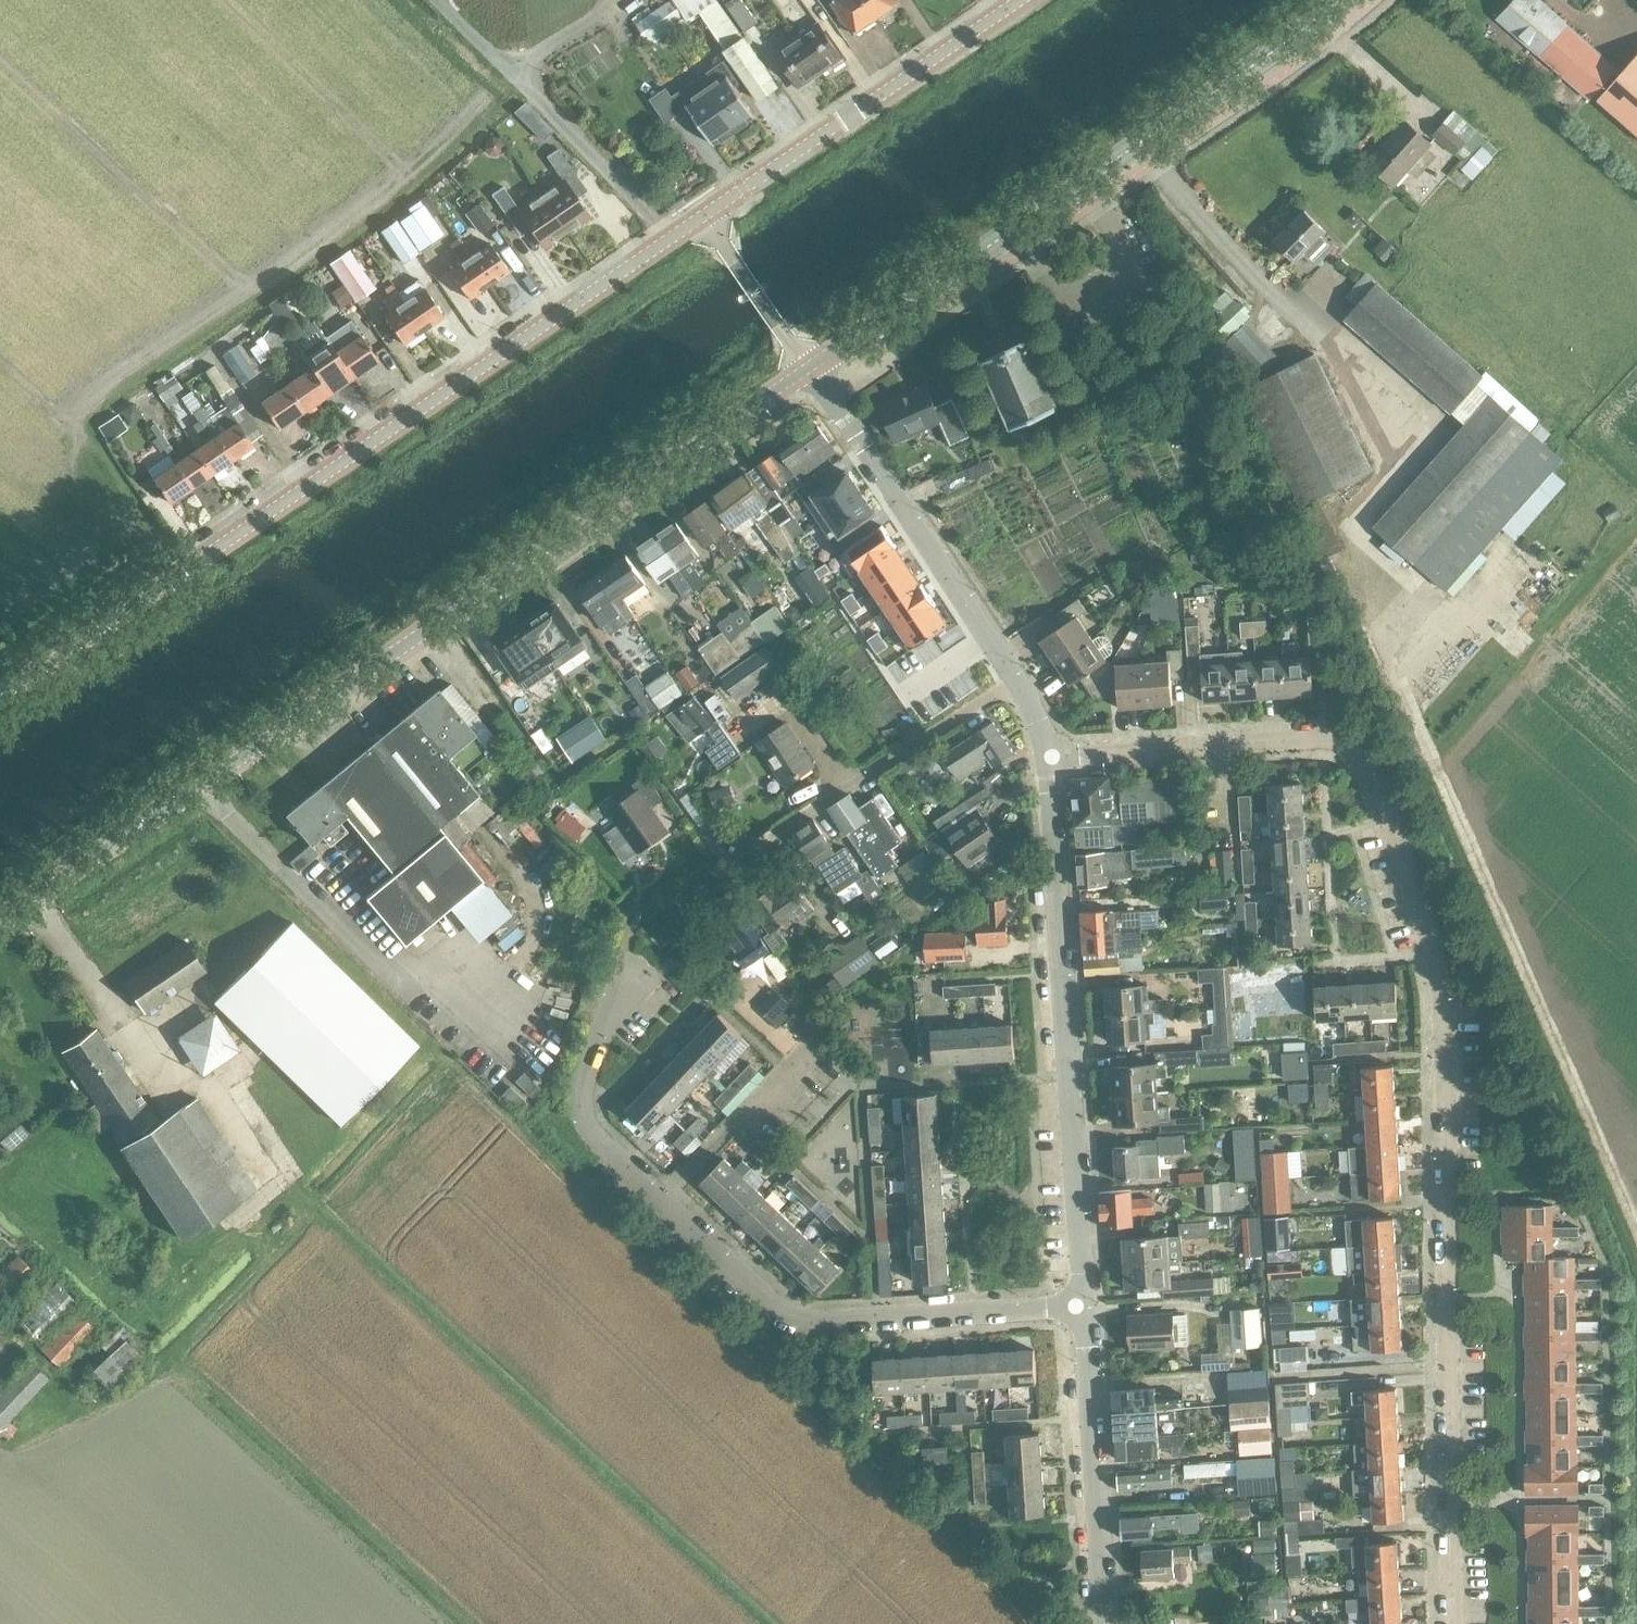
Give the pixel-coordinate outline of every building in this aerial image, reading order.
[(649,44),(686,20),(673,0),(671,0),(636,24),(649,44)] [(759,21),(745,0),(728,0),(727,1),(747,30),(759,21)] [(833,2),(854,33),(878,16),(867,0),(836,0),(833,2)] [(878,16),(901,0),(867,0),(878,16)] [(1618,68),(1541,0),(1514,0),(1499,17),(1591,98),(1618,68)] [(819,21),(797,36),(822,72),(832,65),(836,70),(847,62),(819,21)] [(758,98),(781,84),(748,33),(726,47),(758,98)] [(797,36),(776,50),(804,91),(816,84),(812,79),(822,72),(797,36)] [(1599,99),(1636,134),(1636,56),(1599,99)] [(713,69),(700,78),(736,131),(750,122),(749,121),(756,116),(735,85),(739,83),(726,64),(714,72),(713,69)] [(723,140),(736,131),(700,78),(687,87),(689,89),(676,98),(669,88),(652,99),(667,120),(685,108),(690,116),(694,114),(715,144),(722,139),(723,140)] [(531,101),(522,110),(544,135),(554,127),(531,101)] [(1395,184),(1432,144),(1405,120),(1369,161),(1395,184)] [(1467,140),(1444,121),(1432,134),(1455,154),(1467,140)] [(564,180),(543,195),(567,230),(590,214),(569,184),(579,177),(559,147),(547,156),(564,180)] [(545,246),(567,230),(543,195),(521,209),(504,185),(492,193),(513,223),(523,215),(545,246)] [(465,233),(472,241),(494,225),(479,203),(457,219),(465,233)] [(420,249),(443,233),(422,204),(400,220),(420,249)] [(1323,256),(1334,245),(1324,234),(1327,231),(1306,210),(1276,240),(1297,261),(1305,253),(1311,259),(1319,252),(1323,256)] [(418,251),(397,219),(382,230),(403,262),(418,251)] [(1373,249),(1389,263),(1400,251),(1385,237),(1373,249)] [(491,242),(471,256),(490,284),(510,270),(491,242)] [(350,251),(332,263),(356,299),(374,286),(350,251)] [(470,298),(490,284),(471,256),(450,270),(470,298)] [(1487,371),(1483,376),(1379,282),(1378,283),(1367,273),(1346,296),(1354,303),(1343,316),(1346,318),(1450,412),(1452,411),(1466,423),(1374,526),(1445,590),(1561,459),(1530,431),(1541,419),(1487,371)] [(353,300),(343,284),(331,292),(342,308),(353,300)] [(405,343),(425,329),(414,314),(399,292),(393,284),(386,289),(390,296),(388,297),(396,308),(386,315),(405,343)] [(426,288),(415,295),(409,287),(408,288),(407,286),(399,292),(414,314),(425,329),(445,315),(426,288)] [(1251,315),(1247,311),(1249,309),(1241,300),(1238,302),(1227,290),(1204,311),(1228,337),(1251,315)] [(295,319),(280,296),(269,304),(284,326),(295,319)] [(329,394),(302,354),(293,341),(277,319),(276,320),(263,336),(276,352),(285,347),(295,362),(294,362),(302,374),(288,384),(283,378),(283,379),(305,411),(329,394)] [(380,360),(366,341),(353,321),(327,339),(336,351),(354,377),(380,360)] [(1252,381),(1278,356),(1245,323),(1219,348),(1252,381)] [(275,353),(263,336),(256,340),(268,358),(275,353)] [(354,377),(336,351),(327,339),(326,338),(302,354),(329,394),(354,377)] [(1060,405),(1030,338),(1012,347),(1002,351),(985,358),(1015,425),(1024,421),(1031,435),(1057,424),(1055,420),(1059,418),(1054,407),(1060,405)] [(254,372),(236,345),(223,354),(241,381),(254,372)] [(1315,353),(1260,380),(1252,381),(1248,385),(1245,388),(1303,505),(1374,470),(1315,353)] [(183,387),(174,374),(155,387),(164,400),(183,387)] [(305,411),(283,379),(275,384),(279,390),(262,402),(280,428),(305,411)] [(881,406),(897,440),(941,420),(952,444),(971,436),(954,398),(936,406),(926,385),(881,406)] [(184,419),(205,403),(193,388),(173,403),(184,419)] [(203,401),(191,412),(204,426),(216,415),(203,401)] [(237,421),(216,435),(233,460),(254,446),(237,421)] [(800,477),(837,452),(818,424),(781,449),(800,477)] [(233,460),(216,435),(206,442),(196,449),(213,474),(233,460)] [(213,474),(196,449),(186,456),(176,463),(192,488),(213,474)] [(774,489),(790,478),(774,454),(758,465),(774,489)] [(192,488),(176,463),(165,470),(154,478),(171,503),(192,488)] [(819,521),(862,492),(848,471),(827,486),(819,474),(797,489),(819,521)] [(747,472),(713,497),(734,526),(752,513),(788,562),(803,552),(802,549),(783,523),(785,522),(786,524),(796,517),(785,500),(784,501),(782,499),(776,490),(766,497),(747,472)] [(876,512),(862,492),(819,521),(841,553),(862,539),(854,527),(876,512)] [(708,500),(687,515),(708,545),(709,543),(716,552),(722,548),(730,558),(742,550),(727,531),(729,530),(708,500)] [(1324,558),(1331,554),(1344,548),(1321,500),(1301,510),(1324,558)] [(676,521),(657,534),(695,590),(707,582),(702,574),(706,571),(702,565),(698,568),(693,560),(700,555),(676,521)] [(857,573),(896,547),(897,546),(883,525),(862,539),(841,553),(839,554),(852,574),(853,576),(857,573)] [(695,590),(657,534),(638,547),(662,582),(671,576),(685,597),(690,594),(698,605),(704,601),(695,590)] [(744,535),(736,541),(742,550),(754,567),(762,562),(753,549),(744,535)] [(870,591),(909,565),(896,547),(857,573),(870,591)] [(627,554),(598,575),(628,619),(636,614),(624,597),(645,581),(627,554)] [(827,563),(816,570),(821,577),(832,570),(827,563)] [(883,611),(923,584),(922,583),(921,584),(909,565),(870,591),(883,611)] [(754,570),(740,579),(754,598),(767,589),(754,570)] [(598,575),(579,587),(610,632),(628,619),(598,575)] [(896,630),(936,603),(923,584),(883,611),(896,630)] [(593,636),(562,592),(531,613),(563,657),(593,636)] [(853,592),(842,600),(847,607),(858,600),(853,592)] [(1026,616),(1049,602),(1043,592),(1020,606),(1026,616)] [(1062,626),(1041,640),(1056,662),(1093,638),(1078,616),(1087,610),(1079,598),(1055,615),(1062,626)] [(863,607),(858,600),(847,607),(852,614),(863,607)] [(937,604),(936,603),(896,630),(910,650),(910,651),(933,635),(949,624),(936,605),(937,604)] [(778,604),(752,622),(765,640),(767,639),(768,641),(791,625),(778,604)] [(563,657),(531,613),(501,634),(533,679),(563,657)] [(1325,641),(1324,622),(1323,616),(1310,617),(1312,642),(1325,641)] [(1257,636),(1268,635),(1267,619),(1256,620),(1257,636)] [(1257,636),(1256,620),(1241,621),(1242,637),(1257,636)] [(752,622),(729,638),(741,657),(765,640),(752,622)] [(1205,677),(1205,678),(1207,700),(1234,698),(1231,653),(1202,654),(1200,624),(1187,625),(1191,677),(1205,677)] [(714,633),(699,644),(701,647),(700,648),(718,673),(741,657),(729,638),(724,630),(716,636),(714,633)] [(873,645),(884,638),(879,631),(868,638),(873,645)] [(1093,638),(1056,662),(1071,684),(1081,677),(1095,698),(1111,665),(1106,658),(1112,654),(1114,649),(1113,645),(1108,637),(1104,635),(1099,635),(1093,639),(1093,638)] [(889,646),(884,638),(873,645),(878,653),(889,646)] [(1284,658),(1258,659),(1261,696),(1288,695),(1284,641),(1283,642),(1284,658)] [(1296,641),(1284,641),(1288,695),(1315,693),(1313,656),(1297,657),(1296,641)] [(723,677),(724,678),(738,698),(766,679),(768,682),(782,671),(765,647),(723,677)] [(1169,660),(1144,662),(1148,705),(1173,703),(1171,678),(1184,677),(1182,648),(1168,649),(1169,660)] [(1244,652),(1231,653),(1234,698),(1261,696),(1258,659),(1245,660),(1244,652)] [(1144,662),(1111,665),(1095,698),(1119,696),(1120,708),(1148,705),(1144,662)] [(688,691),(702,682),(690,664),(676,673),(688,691)] [(683,692),(668,669),(648,683),(664,705),(683,692)] [(661,707),(645,684),(638,673),(626,681),(649,715),(661,707)] [(325,783),(323,785),(348,815),(347,816),(390,867),(395,874),(367,897),(406,944),(484,880),(440,826),(446,821),(491,875),(501,867),(472,832),(495,813),(479,794),(448,756),(476,733),(474,731),(484,723),(465,699),(451,682),(441,690),(440,689),(373,744),(325,783)] [(716,693),(706,700),(719,719),(722,722),(732,716),(716,693)] [(742,753),(722,722),(719,719),(715,721),(696,697),(669,715),(691,741),(712,725),(722,740),(708,750),(721,767),(742,753)] [(592,717),(561,738),(575,759),(606,738),(592,717)] [(994,721),(975,734),(991,759),(995,765),(1015,751),(994,721)] [(787,784),(814,766),(787,723),(759,741),(787,784)] [(962,779),(991,759),(975,734),(945,754),(962,779)] [(992,791),(1015,775),(1007,764),(984,779),(992,791)] [(620,822),(605,833),(624,861),(640,850),(652,842),(668,830),(651,806),(663,797),(647,774),(634,783),(639,790),(624,800),(611,810),(620,822)] [(1078,846),(1115,844),(1124,843),(1124,847),(1144,846),(1143,823),(1183,821),(1184,834),(1194,833),(1193,820),(1190,776),(1121,780),(1121,786),(1112,787),(1111,775),(1074,777),(1078,846)] [(1269,783),(1271,810),(1305,808),(1303,786),(1303,781),(1302,781),(1269,783)] [(323,785),(287,814),(312,845),(323,836),(331,845),(349,830),(341,821),(347,816),(348,815),(323,785)] [(730,787),(710,793),(716,809),(735,802),(730,787)] [(862,810),(851,794),(850,793),(827,809),(845,836),(849,833),(854,840),(849,843),(860,858),(864,855),(880,878),(900,865),(890,850),(904,840),(876,800),(862,810)] [(1251,794),(1240,795),(1241,812),(1252,812),(1251,794)] [(1305,808),(1271,810),(1273,837),(1307,835),(1305,808)] [(569,811),(557,825),(578,841),(589,827),(569,811)] [(1252,812),(1241,812),(1242,830),(1253,829),(1252,812)] [(968,864),(1002,841),(987,819),(975,827),(968,816),(946,831),(968,864)] [(817,865),(820,864),(838,892),(862,876),(869,890),(877,886),(869,871),(864,874),(845,846),(836,852),(813,819),(794,831),(817,865)] [(1307,835),(1273,837),(1275,863),(1308,861),(1307,835)] [(544,885),(562,862),(539,845),(522,868),(544,885)] [(1078,853),(1081,886),(1111,884),(1110,878),(1133,876),(1133,873),(1135,873),(1134,867),(1187,862),(1186,845),(1144,848),(1144,846),(1124,847),(1125,849),(1078,853)] [(1254,847),(1243,848),(1244,865),(1255,865),(1254,847)] [(1217,851),(1219,882),(1233,881),(1232,850),(1217,851)] [(913,859),(934,889),(944,882),(923,852),(913,859)] [(902,866),(923,896),(934,889),(913,859),(902,866)] [(1308,861),(1275,863),(1276,890),(1310,888),(1308,861)] [(1255,865),(1244,865),(1245,883),(1256,883),(1255,865)] [(794,878),(777,890),(774,886),(771,888),(769,885),(760,891),(762,894),(752,901),(772,931),(766,936),(776,951),(789,942),(779,928),(795,917),(798,922),(816,909),(802,888),(803,887),(798,880),(797,881),(794,878)] [(696,891),(719,925),(736,952),(746,966),(770,950),(761,936),(751,922),(737,901),(731,905),(713,879),(696,891)] [(1198,910),(1230,908),(1228,886),(1197,888),(1198,910)] [(1310,888),(1276,890),(1278,916),(1312,914),(1310,888)] [(1006,898),(988,899),(989,914),(979,915),(979,919),(967,919),(968,931),(926,933),(928,959),(969,956),(968,940),(980,939),(980,943),(1008,942),(1006,898)] [(1246,901),(1247,918),(1258,918),(1257,900),(1246,901)] [(1114,909),(1083,911),(1084,932),(1143,928),(1142,914),(1128,915),(1128,912),(1114,913),(1114,909)] [(1312,914),(1278,916),(1280,944),(1314,941),(1312,914)] [(1259,935),(1258,918),(1247,918),(1248,936),(1259,935)] [(293,919),(214,999),(340,1122),(419,1041),(293,919)] [(1204,925),(1204,934),(1229,933),(1229,923),(1204,925)] [(1143,928),(1084,932),(1086,953),(1117,951),(1117,946),(1131,945),(1131,941),(1143,940),(1143,928)] [(859,936),(827,958),(846,986),(878,963),(859,936)] [(877,952),(882,959),(901,947),(896,939),(877,952)] [(145,1012),(205,971),(184,940),(124,981),(145,1012)] [(1087,973),(1121,971),(1120,957),(1086,959),(1087,973)] [(1225,980),(1225,967),(1199,968),(1200,982),(1225,980)] [(1395,980),(1368,982),(1371,1016),(1398,1014),(1395,980)] [(945,997),(997,994),(997,982),(944,985),(945,997)] [(1368,982),(1342,984),(1345,1018),(1371,1016),(1368,982)] [(1107,986),(1108,1013),(1154,1011),(1154,999),(1149,999),(1149,983),(1107,986)] [(1315,986),(1318,1020),(1318,1026),(1330,1025),(1330,1019),(1345,1018),(1342,984),(1315,986)] [(1215,990),(1216,1006),(1227,1005),(1226,989),(1215,990)] [(757,1006),(775,1026),(792,1010),(774,991),(757,1006)] [(808,997),(788,1018),(803,1033),(824,1012),(808,997)] [(1227,1005),(1216,1006),(1217,1021),(1227,1021),(1227,1022),(1230,1022),(1229,1006),(1227,1007),(1227,1005)] [(202,1075),(240,1050),(215,1011),(177,1036),(202,1075)] [(1154,1011),(1108,1013),(1110,1041),(1151,1038),(1150,1021),(1154,1021),(1154,1011)] [(745,1036),(720,1013),(701,1033),(726,1056),(745,1036)] [(936,1062),(1018,1057),(1015,1024),(934,1030),(936,1062)] [(114,1049),(111,1051),(97,1030),(63,1052),(97,1103),(85,1111),(98,1131),(110,1123),(125,1147),(122,1149),(183,1241),(258,1191),(197,1098),(159,1124),(119,1064),(122,1061),(123,1058),(118,1050),(114,1049)] [(1204,1047),(1229,1045),(1228,1032),(1203,1034),(1204,1047)] [(726,1056),(701,1033),(683,1052),(708,1075),(726,1056)] [(1369,1052),(1373,1052),(1387,1051),(1386,1039),(1369,1040),(1369,1052)] [(1369,1040),(1351,1041),(1352,1053),(1369,1052),(1369,1040)] [(1334,1054),(1352,1053),(1351,1041),(1334,1043),(1334,1054)] [(1284,1043),(1284,1051),(1306,1050),(1306,1042),(1284,1043)] [(1201,1063),(1201,1061),(1236,1059),(1235,1046),(1200,1049),(1156,1052),(1157,1063),(1113,1066),(1114,1080),(1110,1082),(1111,1091),(1115,1093),(1115,1094),(1158,1091),(1157,1077),(1169,1076),(1168,1065),(1201,1063)] [(708,1075),(683,1052),(665,1071),(690,1095),(708,1075)] [(1307,1052),(1283,1053),(1284,1079),(1309,1078),(1307,1052)] [(751,1062),(742,1071),(751,1080),(761,1071),(751,1062)] [(1362,1065),(1364,1092),(1395,1090),(1394,1063),(1362,1065)] [(690,1095),(665,1071),(647,1090),(672,1114),(690,1095)] [(733,1099),(751,1080),(742,1071),(728,1087),(724,1091),(733,1099)] [(517,1083),(524,1091),(519,1096),(524,1101),(540,1085),(529,1072),(517,1083)] [(1308,1082),(1289,1083),(1290,1101),(1309,1100),(1308,1082)] [(1329,1082),(1315,1083),(1316,1096),(1329,1095),(1329,1082)] [(672,1114),(647,1090),(628,1110),(653,1134),(672,1114)] [(884,1102),(885,1119),(904,1119),(903,1090),(869,1091),(870,1102),(884,1102)] [(1395,1090),(1364,1092),(1366,1118),(1397,1116),(1395,1090)] [(724,1108),(733,1099),(724,1091),(715,1100),(724,1108)] [(1158,1091),(1115,1094),(1115,1096),(1111,1099),(1112,1108),(1116,1110),(1117,1123),(1161,1120),(1162,1132),(1205,1129),(1204,1115),(1172,1117),(1171,1106),(1159,1106),(1158,1091)] [(904,1095),(906,1123),(940,1120),(938,1093),(904,1095)] [(1329,1095),(1316,1096),(1317,1110),(1330,1109),(1329,1095)] [(881,1106),(869,1107),(870,1125),(882,1124),(881,1106)] [(697,1137),(708,1125),(699,1116),(687,1129),(697,1137)] [(1397,1116),(1366,1118),(1367,1145),(1399,1143),(1397,1116)] [(940,1120),(906,1123),(908,1149),(941,1147),(940,1120)] [(882,1124),(870,1125),(871,1142),(883,1141),(882,1124)] [(687,1129),(675,1142),(684,1150),(697,1137),(687,1129)] [(1161,1153),(1183,1152),(1183,1151),(1190,1151),(1190,1138),(1183,1138),(1183,1137),(1160,1138),(1137,1139),(1138,1146),(1116,1147),(1118,1179),(1162,1176),(1161,1153)] [(763,1160),(771,1151),(769,1149),(757,1138),(749,1146),(763,1160)] [(1262,1152),(1275,1151),(1274,1138),(1261,1139),(1262,1152)] [(1399,1143),(1349,1146),(1351,1172),(1401,1169),(1399,1143)] [(941,1147),(908,1149),(910,1176),(943,1173),(941,1147)] [(1261,1152),(1263,1178),(1291,1177),(1288,1150),(1275,1151),(1262,1152),(1261,1152)] [(783,1162),(779,1159),(771,1151),(763,1160),(774,1171),(783,1162)] [(703,1182),(723,1201),(747,1176),(727,1157),(703,1182)] [(885,1163),(873,1164),(874,1178),(886,1177),(885,1163)] [(1401,1169),(1351,1172),(1353,1199),(1402,1196),(1401,1169)] [(1205,1171),(1180,1172),(1180,1184),(1205,1183),(1205,1171)] [(943,1173),(910,1176),(911,1202),(945,1200),(943,1173)] [(795,1174),(787,1183),(800,1195),(801,1196),(809,1187),(795,1174)] [(747,1176),(723,1201),(742,1219),(766,1195),(747,1176)] [(888,1204),(886,1177),(874,1178),(876,1204),(888,1204)] [(1291,1177),(1263,1178),(1265,1212),(1292,1210),(1291,1177)] [(1220,1182),(1205,1183),(1207,1212),(1235,1210),(1234,1195),(1231,1195),(1230,1180),(1220,1180),(1220,1182)] [(809,1187),(801,1196),(813,1207),(821,1199),(809,1187)] [(1134,1213),(1154,1212),(1153,1199),(1133,1200),(1132,1190),(1101,1191),(1103,1225),(1134,1223),(1134,1213)] [(766,1195),(742,1219),(761,1237),(785,1213),(784,1212),(774,1203),(766,1195)] [(945,1200),(911,1202),(913,1228),(947,1226),(945,1200)] [(888,1204),(876,1204),(877,1217),(888,1216),(888,1204)] [(1504,1221),(1501,1221),(1501,1232),(1579,1231),(1579,1226),(1554,1226),(1554,1204),(1503,1205),(1504,1221)] [(780,1256),(804,1231),(802,1229),(807,1225),(788,1207),(784,1212),(785,1213),(761,1237),(780,1256)] [(839,1233),(847,1224),(834,1211),(833,1212),(825,1220),(839,1233)] [(1365,1244),(1396,1242),(1394,1215),(1347,1218),(1348,1245),(1365,1244)] [(1288,1217),(1266,1218),(1268,1249),(1290,1248),(1288,1217)] [(1182,1237),(1213,1235),(1212,1220),(1181,1223),(1182,1237)] [(859,1235),(847,1224),(839,1233),(851,1244),(859,1236),(859,1235)] [(947,1226),(913,1228),(915,1255),(948,1253),(947,1226)] [(804,1231),(780,1256),(799,1274),(823,1249),(804,1231)] [(1579,1231),(1501,1232),(1502,1243),(1504,1243),(1504,1258),(1526,1258),(1554,1257),(1554,1256),(1554,1235),(1579,1235),(1579,1231)] [(1126,1237),(1128,1262),(1182,1258),(1181,1249),(1171,1250),(1170,1234),(1126,1237)] [(890,1238),(878,1239),(879,1257),(891,1256),(890,1238)] [(1396,1242),(1365,1244),(1348,1245),(1350,1271),(1354,1271),(1367,1270),(1398,1268),(1396,1242)] [(823,1249),(799,1274),(819,1293),(842,1268),(823,1249)] [(1,1311),(36,1272),(16,1252),(0,1269),(0,1310),(1,1311)] [(948,1253),(915,1255),(916,1282),(950,1280),(948,1253)] [(891,1256),(879,1257),(880,1274),(892,1274),(891,1256)] [(1576,1256),(1554,1256),(1554,1257),(1526,1258),(1526,1272),(1524,1272),(1524,1284),(1602,1283),(1601,1278),(1576,1278),(1576,1256)] [(1182,1258),(1128,1262),(1130,1287),(1167,1285),(1167,1295),(1234,1291),(1233,1276),(1185,1279),(1185,1281),(1174,1282),(1173,1271),(1182,1270),(1182,1258)] [(1291,1267),(1283,1268),(1282,1263),(1269,1264),(1270,1291),(1284,1290),(1283,1277),(1291,1277),(1291,1267)] [(1398,1268),(1367,1270),(1354,1271),(1355,1284),(1368,1283),(1368,1296),(1399,1294),(1398,1268)] [(40,1340),(78,1300),(57,1280),(19,1321),(40,1340)] [(1602,1283),(1524,1284),(1524,1294),(1526,1294),(1526,1310),(1576,1310),(1576,1287),(1602,1287),(1602,1283)] [(1399,1294),(1368,1296),(1355,1297),(1355,1309),(1369,1308),(1370,1323),(1401,1320),(1399,1294)] [(1234,1347),(1263,1345),(1261,1307),(1232,1308),(1234,1347)] [(61,1366),(97,1329),(75,1308),(39,1347),(61,1366)] [(1576,1310),(1526,1310),(1527,1325),(1524,1325),(1525,1336),(1602,1336),(1602,1330),(1577,1330),(1576,1310)] [(1174,1315),(1131,1317),(1133,1348),(1176,1345),(1189,1344),(1187,1314),(1174,1315)] [(1285,1315),(1272,1316),(1273,1330),(1286,1329),(1285,1315)] [(1401,1320),(1370,1323),(1357,1323),(1358,1337),(1371,1336),(1372,1349),(1403,1347),(1401,1320)] [(1317,1326),(1293,1326),(1293,1336),(1317,1336),(1317,1326)] [(1286,1329),(1273,1330),(1274,1343),(1287,1342),(1286,1329)] [(1602,1336),(1525,1336),(1525,1346),(1527,1346),(1527,1363),(1577,1362),(1577,1339),(1603,1339),(1602,1336)] [(122,1343),(90,1374),(106,1391),(138,1360),(122,1343)] [(1281,1361),(1308,1359),(1307,1345),(1281,1347),(1281,1361)] [(1008,1350),(1010,1383),(1011,1390),(1022,1389),(1022,1382),(1038,1381),(1035,1348),(1008,1350)] [(1008,1350),(982,1352),(984,1385),(1010,1383),(1008,1350)] [(982,1352),(955,1354),(957,1387),(984,1385),(982,1352)] [(955,1354),(929,1355),(931,1388),(957,1387),(955,1354)] [(929,1355),(902,1357),(904,1390),(931,1388),(929,1355)] [(877,1392),(904,1390),(902,1357),(875,1359),(877,1392)] [(29,1359),(0,1389),(0,1431),(50,1379),(29,1359)] [(1577,1362),(1527,1363),(1527,1377),(1525,1377),(1525,1389),(1603,1388),(1603,1382),(1577,1383),(1577,1362)] [(1232,1403),(1270,1400),(1268,1368),(1228,1371),(1230,1403),(1232,1403)] [(1335,1388),(1335,1379),(1313,1380),(1313,1389),(1335,1388)] [(1309,1381),(1276,1383),(1279,1420),(1279,1430),(1293,1430),(1309,1429),(1308,1420),(1312,1420),(1310,1396),(1309,1381)] [(1156,1386),(1115,1389),(1116,1412),(1158,1409),(1175,1408),(1185,1407),(1184,1392),(1157,1394),(1156,1386)] [(1366,1388),(1366,1389),(1353,1390),(1353,1403),(1366,1402),(1367,1415),(1398,1413),(1397,1386),(1366,1388)] [(1603,1388),(1525,1389),(1525,1399),(1527,1399),(1528,1415),(1578,1414),(1577,1392),(1603,1391),(1603,1388)] [(1271,1426),(1270,1400),(1232,1403),(1233,1429),(1247,1428),(1270,1426),(1271,1426)] [(1013,1419),(1030,1418),(1030,1406),(1012,1407),(1013,1419)] [(1013,1419),(1012,1407),(994,1408),(995,1420),(1013,1419)] [(1158,1409),(1116,1412),(1117,1434),(1117,1436),(1140,1435),(1140,1439),(1159,1437),(1159,1434),(1159,1431),(1158,1422),(1176,1421),(1175,1408),(1158,1409)] [(960,1423),(977,1421),(977,1409),(959,1410),(960,1423)] [(960,1423),(959,1410),(945,1411),(941,1411),(942,1423),(942,1424),(960,1423)] [(924,1412),(906,1414),(907,1426),(925,1425),(925,1424),(924,1412)] [(1398,1413),(1367,1415),(1369,1441),(1400,1439),(1398,1413)] [(889,1427),(907,1426),(906,1414),(889,1415),(889,1427)] [(1578,1414),(1528,1415),(1528,1429),(1525,1429),(1526,1441),(1603,1440),(1603,1434),(1578,1435),(1578,1414)] [(1270,1426),(1247,1428),(1248,1441),(1249,1441),(1250,1454),(1272,1453),(1271,1440),(1270,1426)] [(1008,1434),(1010,1462),(1043,1460),(1041,1432),(1008,1434)] [(1140,1435),(1117,1436),(1119,1457),(1160,1454),(1160,1449),(1170,1449),(1170,1446),(1180,1446),(1181,1455),(1190,1454),(1189,1436),(1182,1437),(1181,1432),(1159,1434),(1159,1437),(1140,1439),(1140,1435)] [(1400,1439),(1369,1441),(1370,1467),(1401,1465),(1400,1439)] [(1603,1440),(1526,1441),(1526,1451),(1528,1451),(1528,1463),(1525,1463),(1526,1468),(1578,1467),(1578,1444),(1604,1444),(1603,1440)] [(950,1461),(949,1453),(949,1445),(941,1445),(934,1446),(924,1446),(925,1463),(950,1461)] [(985,1450),(973,1451),(974,1464),(986,1463),(985,1450)] [(1274,1456),(1238,1458),(1241,1495),(1276,1493),(1278,1493),(1276,1456),(1274,1456)] [(1206,1457),(1205,1478),(1232,1479),(1233,1457),(1206,1457)] [(1043,1460),(1010,1462),(1012,1488),(1045,1486),(1043,1460)] [(1283,1460),(1281,1460),(1282,1472),(1295,1471),(1294,1460),(1283,1460)] [(987,1490),(986,1463),(974,1464),(975,1491),(987,1490)] [(1401,1465),(1370,1467),(1372,1493),(1403,1491),(1401,1465)] [(1148,1469),(1119,1470),(1121,1489),(1149,1487),(1172,1486),(1171,1467),(1148,1469)] [(1578,1467),(1526,1468),(1526,1495),(1579,1494),(1578,1467)] [(1296,1486),(1295,1471),(1282,1472),(1283,1487),(1296,1486)] [(1604,1493),(1604,1484),(1590,1485),(1590,1494),(1604,1493)] [(1045,1486),(1012,1488),(1014,1516),(1046,1514),(1045,1486)] [(988,1503),(987,1490),(975,1491),(976,1503),(988,1503)] [(1403,1491),(1372,1493),(1372,1494),(1362,1495),(1363,1505),(1373,1505),(1374,1520),(1405,1518),(1403,1491)] [(1250,1499),(1234,1500),(1235,1514),(1251,1513),(1250,1499)] [(1603,1503),(1589,1504),(1589,1513),(1604,1513),(1603,1503)] [(1526,1505),(1527,1532),(1580,1530),(1580,1504),(1526,1505)] [(1284,1512),(1286,1539),(1299,1538),(1299,1533),(1325,1532),(1324,1518),(1299,1520),(1298,1509),(1285,1510),(1285,1512),(1284,1512)] [(1199,1511),(1123,1517),(1124,1537),(1154,1535),(1153,1528),(1182,1526),(1182,1532),(1200,1531),(1199,1511)] [(1276,1519),(1260,1520),(1260,1536),(1261,1535),(1277,1535),(1276,1519)] [(1580,1530),(1527,1532),(1527,1536),(1529,1535),(1529,1558),(1605,1556),(1605,1553),(1577,1553),(1577,1535),(1580,1535),(1580,1530)] [(1276,1538),(1255,1539),(1256,1551),(1276,1550),(1276,1538)] [(1299,1538),(1286,1539),(1287,1555),(1301,1554),(1299,1538)] [(1367,1543),(1368,1569),(1399,1567),(1397,1540),(1367,1543)] [(1175,1560),(1193,1559),(1192,1547),(1143,1549),(1144,1577),(1175,1575),(1175,1560)] [(1277,1552),(1253,1554),(1255,1575),(1278,1573),(1277,1553),(1277,1552)] [(1605,1556),(1529,1558),(1530,1584),(1578,1583),(1577,1563),(1605,1563),(1605,1556)] [(1399,1567),(1368,1569),(1369,1571),(1358,1571),(1358,1582),(1369,1581),(1370,1595),(1401,1593),(1399,1567)] [(1578,1583),(1530,1584),(1530,1600),(1527,1600),(1528,1610),(1606,1608),(1606,1605),(1578,1606),(1578,1583)] [(1256,1603),(1278,1601),(1281,1601),(1280,1592),(1269,1593),(1268,1589),(1255,1590),(1256,1603)] [(1401,1593),(1370,1595),(1358,1596),(1359,1608),(1371,1607),(1372,1621),(1403,1619),(1401,1593)] [(1256,1603),(1257,1616),(1270,1615),(1270,1610),(1279,1610),(1278,1601),(1256,1603)] [(1528,1610),(1528,1622),(1530,1622),(1530,1623),(1578,1623),(1578,1615),(1606,1615),(1606,1608),(1528,1610)]
